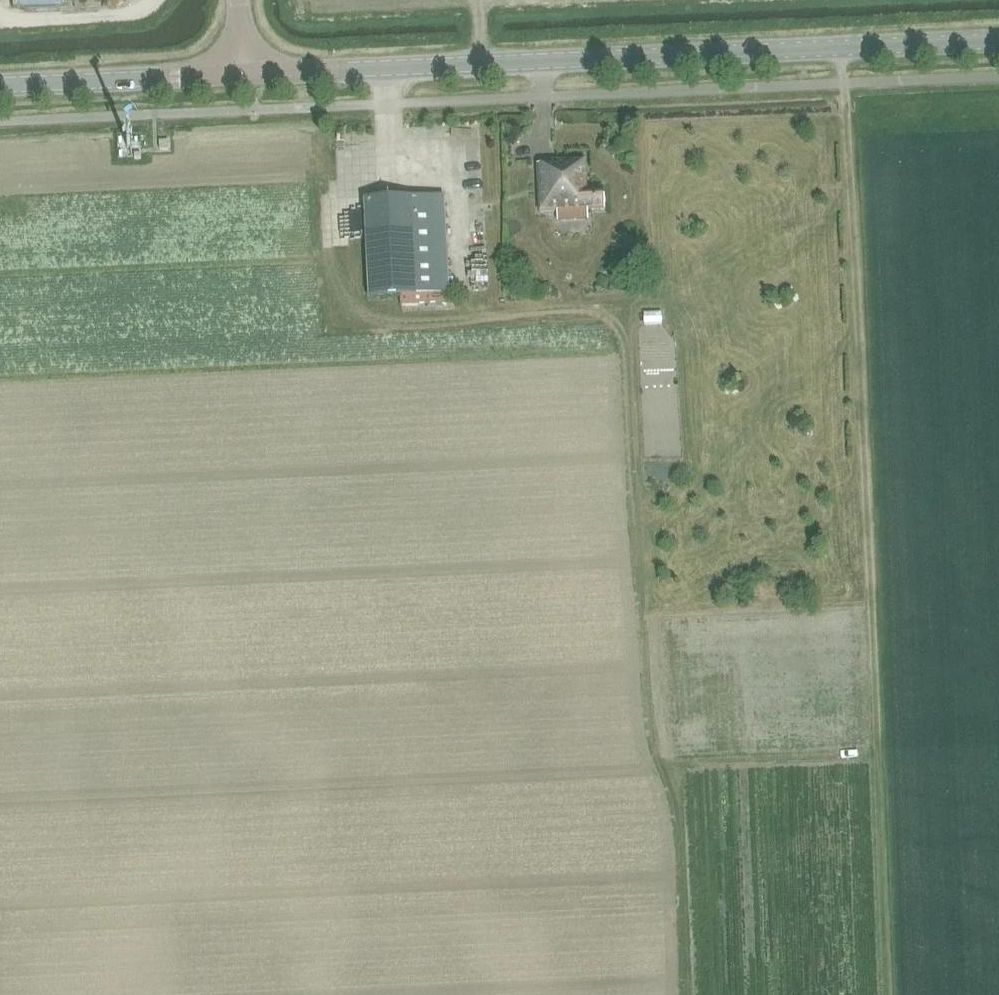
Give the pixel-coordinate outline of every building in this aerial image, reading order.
[(552,164),(537,164),(539,212),(604,209),(603,188),(586,188),(585,159),(552,161),(552,164)] [(443,195),(412,197),(416,294),(447,292),(443,195)] [(416,294),(412,197),(364,199),(368,296),(416,294)]
